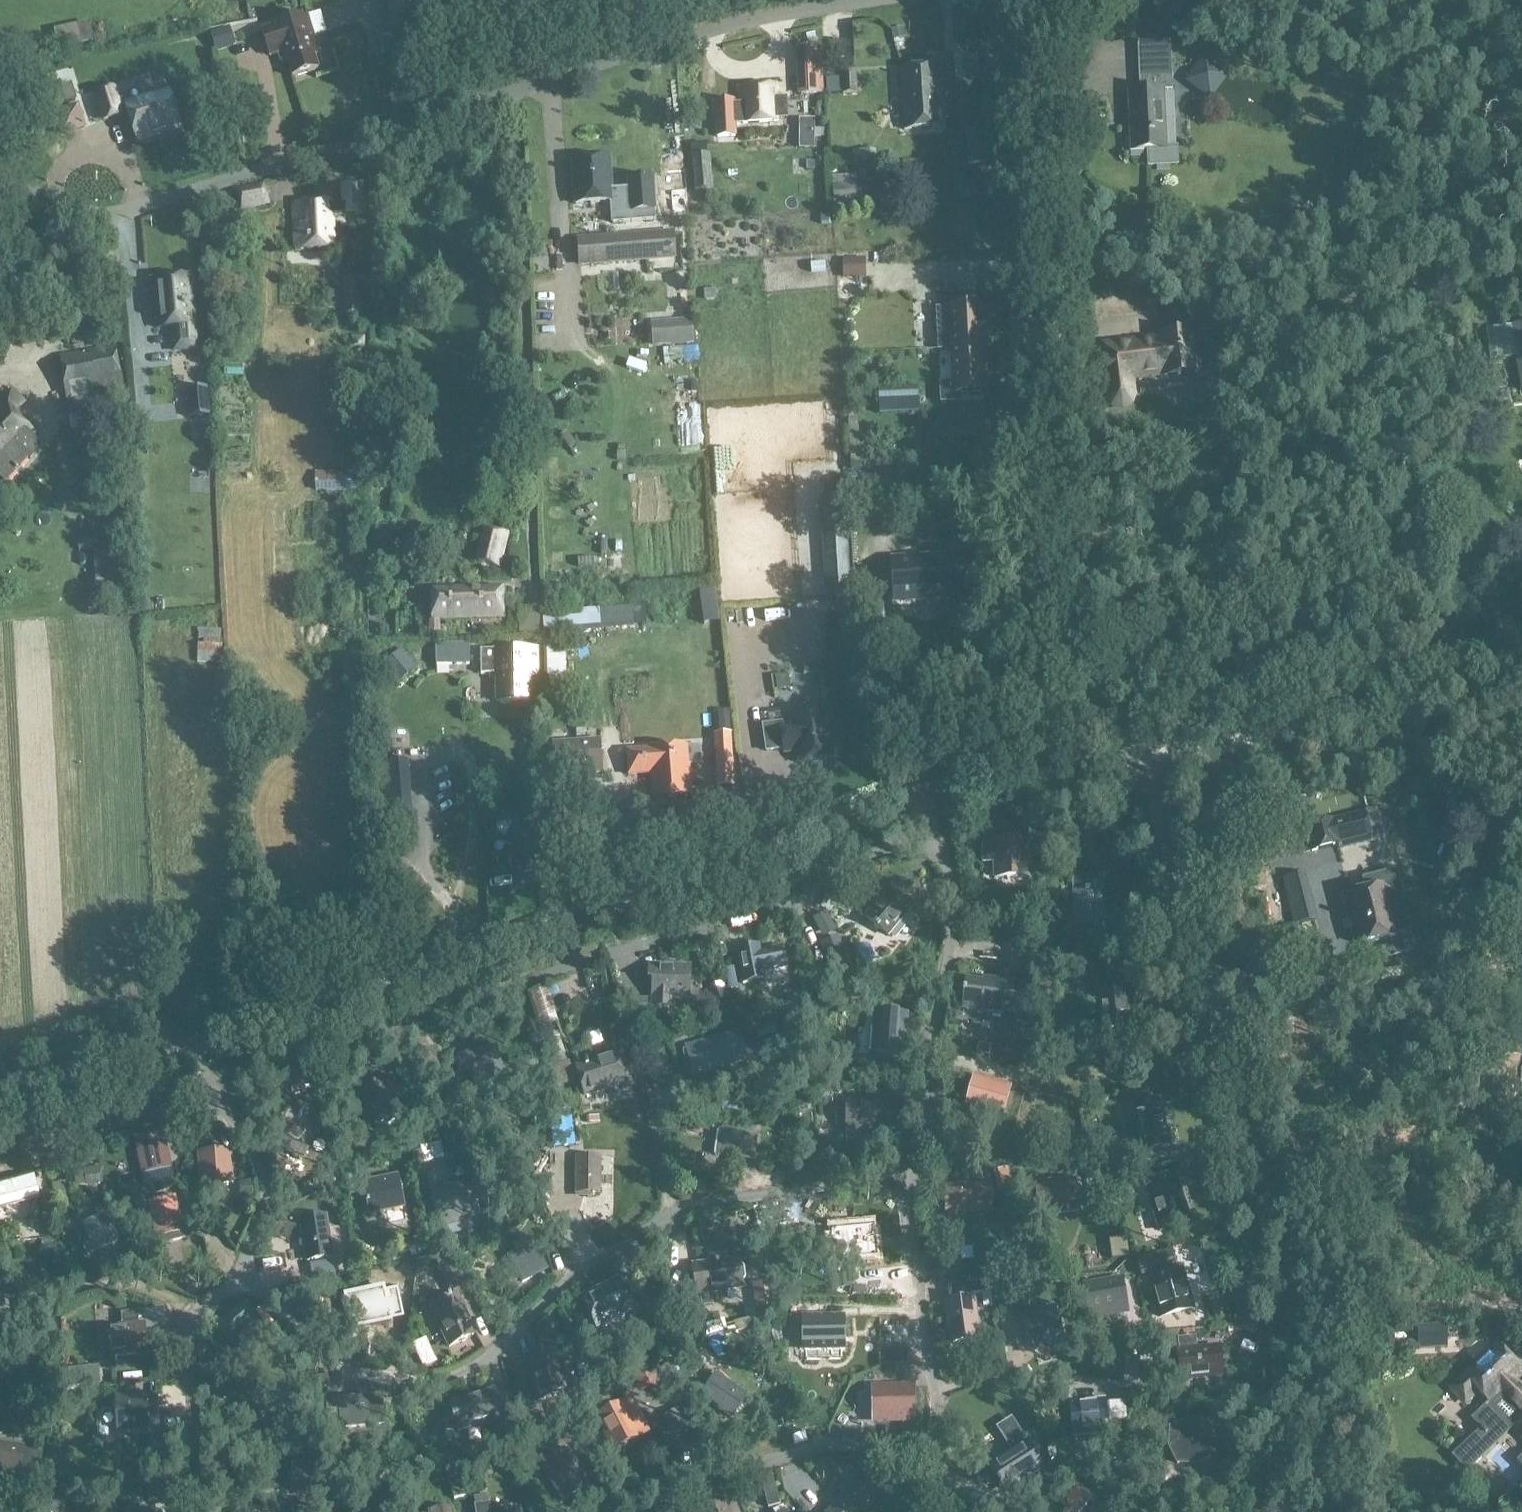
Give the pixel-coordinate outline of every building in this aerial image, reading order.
[(277,25),(262,30),(269,55),(276,53),(278,57),(278,59),(282,61),(287,60),(286,58),(286,56),(282,45),(295,41),(292,32),(311,27),(308,16),(302,18),(302,16),(276,23),(277,25)] [(58,50),(93,42),(89,24),(54,30),(58,50)] [(295,41),(282,45),(286,56),(286,58),(287,60),(292,77),(318,70),(313,55),(319,53),(314,36),(313,35),(311,27),(292,32),(295,41)] [(232,41),(228,28),(210,34),(214,46),(232,41)] [(892,30),(891,30),(893,40),(905,38),(903,28),(892,30)] [(1140,90),(1129,91),(1132,151),(1147,150),(1148,168),(1179,167),(1178,147),(1167,148),(1164,91),(1173,91),(1170,42),(1138,43),(1140,90)] [(821,45),(797,46),(799,94),(823,93),(821,45)] [(941,92),(950,92),(949,60),(932,61),(932,67),(901,68),(903,92),(916,91),(916,96),(941,95),(941,92)] [(857,70),(841,71),(843,95),(859,94),(857,70)] [(33,114),(76,101),(72,85),(50,92),(46,78),(24,85),(33,114)] [(733,101),(716,102),(718,138),(735,137),(734,123),(743,123),(743,124),(779,122),(778,120),(787,119),(786,100),(777,101),(777,98),(777,86),(741,88),(742,103),(742,105),(734,105),(733,101)] [(135,122),(141,141),(179,129),(169,96),(144,104),(143,100),(132,104),(130,98),(118,101),(114,89),(95,95),(103,121),(122,115),(121,112),(127,110),(131,123),(135,122)] [(916,91),(903,92),(904,117),(905,129),(944,127),(943,115),(952,115),(950,92),(941,92),(941,95),(916,96),(916,91)] [(815,120),(799,120),(800,129),(815,128),(815,120)] [(672,155),(685,152),(681,134),(668,137),(672,155)] [(853,164),(877,163),(876,150),(852,152),(853,164)] [(713,189),(711,172),(710,154),(692,155),(695,191),(713,189)] [(610,157),(571,160),(575,212),(608,210),(610,226),(656,222),(653,177),(628,179),(629,189),(613,190),(610,157)] [(878,167),(864,167),(865,182),(878,182),(878,167)] [(1357,177),(1347,171),(1339,184),(1350,190),(1357,177)] [(834,185),(832,185),(834,206),(856,204),(854,182),(834,185)] [(263,184),(235,192),(241,213),(270,204),(263,184)] [(341,184),(341,204),(345,204),(346,216),(356,215),(356,218),(367,218),(367,184),(341,184)] [(331,202),(293,204),(295,250),(334,248),(331,202)] [(680,204),(657,206),(658,219),(680,217),(680,204)] [(677,259),(675,232),(576,239),(578,266),(677,259)] [(843,260),(844,278),(866,276),(865,259),(843,260)] [(190,277),(153,280),(157,328),(171,327),(172,339),(195,337),(194,325),(190,277)] [(939,350),(953,349),(955,383),(941,383),(942,402),(958,402),(958,394),(985,393),(983,348),(987,348),(987,336),(982,336),(981,308),(937,310),(939,350)] [(694,322),(657,323),(658,344),(695,343),(694,322)] [(1512,324),(1512,327),(1517,357),(1521,391),(1521,323),(1512,324)] [(1491,361),(1517,357),(1512,327),(1486,331),(1491,361)] [(1165,376),(1198,372),(1193,333),(1161,337),(1161,339),(1103,346),(1107,381),(1108,399),(1111,408),(1122,412),(1134,404),(1136,395),(1134,378),(1165,374),(1165,376)] [(127,402),(118,346),(59,358),(69,413),(127,402)] [(229,391),(248,391),(248,379),(229,379),(229,391)] [(208,388),(187,389),(189,419),(211,417),(208,388)] [(919,389),(879,391),(880,414),(920,412),(919,389)] [(2,401),(0,404),(0,476),(6,482),(31,457),(32,458),(39,451),(31,442),(37,436),(16,415),(27,404),(13,391),(2,401)] [(98,412),(69,415),(70,428),(87,426),(99,425),(98,412)] [(316,490),(357,490),(357,471),(355,471),(355,465),(345,465),(345,472),(316,472),(316,490)] [(848,496),(819,498),(826,598),(854,596),(848,496)] [(483,528),(475,563),(501,569),(509,534),(483,528)] [(126,550),(94,552),(96,595),(129,593),(126,550)] [(946,559),(896,562),(898,599),(949,596),(946,559)] [(433,621),(429,621),(430,640),(441,640),(440,620),(503,619),(502,588),(432,589),(433,621)] [(603,638),(602,618),(545,619),(546,640),(603,638)] [(198,662),(222,663),(223,640),(221,640),(222,630),(198,629),(197,639),(199,639),(198,662)] [(568,642),(547,642),(548,696),(569,696),(568,642)] [(470,644),(437,645),(437,666),(471,666),(470,644)] [(380,666),(395,685),(417,667),(401,648),(380,666)] [(532,702),(532,678),(540,678),(539,650),(483,651),(482,675),(498,675),(498,703),(532,702)] [(1210,671),(1200,674),(1203,683),(1212,680),(1210,671)] [(831,759),(830,748),(825,710),(795,714),(797,724),(782,727),(781,723),(763,725),(766,751),(784,748),(784,752),(798,750),(800,763),(831,759)] [(719,731),(713,732),(716,785),(734,783),(731,731),(731,718),(718,719),(719,731)] [(603,773),(601,740),(552,743),(554,776),(603,773)] [(688,745),(627,749),(629,775),(652,774),(653,798),(691,796),(689,764),(688,745)] [(408,762),(380,765),(385,832),(414,832),(408,762)] [(1367,812),(1305,828),(1311,854),(1372,838),(1367,812)] [(531,832),(522,834),(528,874),(537,872),(538,878),(550,877),(542,825),(530,827),(531,832)] [(1029,877),(1028,844),(983,846),(983,863),(994,863),(995,878),(1029,877)] [(1365,892),(1347,896),(1360,945),(1395,936),(1404,934),(1392,884),(1365,892)] [(911,908),(892,892),(870,918),(889,935),(911,908)] [(1074,892),(1074,926),(1102,926),(1102,892),(1074,892)] [(822,910),(836,930),(853,918),(839,898),(822,910)] [(823,943),(828,957),(833,970),(849,963),(839,937),(823,943)] [(789,970),(785,945),(761,949),(761,946),(736,949),(741,986),(768,982),(766,973),(789,970)] [(651,965),(651,979),(654,979),(653,1006),(674,1006),(675,999),(679,999),(689,990),(690,966),(651,965)] [(816,974),(804,979),(809,990),(821,986),(816,974)] [(1009,993),(1010,981),(984,979),(984,981),(965,980),(962,1010),(1018,1014),(1018,1013),(1024,1013),(1024,1005),(1018,1005),(1019,994),(1009,993)] [(1126,984),(1098,986),(1102,1030),(1130,1027),(1126,984)] [(559,1021),(548,989),(531,995),(542,1027),(559,1021)] [(716,1004),(707,1007),(711,1021),(733,1014),(729,1000),(716,1004)] [(911,1058),(912,1043),(907,1043),(909,1012),(872,1010),(869,1056),(911,1058)] [(740,1031),(686,1048),(695,1077),(749,1060),(740,1031)] [(1013,1033),(1003,1039),(1009,1048),(1018,1042),(1017,1040),(1013,1033)] [(991,1047),(980,1043),(977,1053),(989,1056),(991,1047)] [(505,1088),(495,1046),(457,1055),(459,1066),(467,1064),(468,1069),(484,1066),(490,1092),(505,1088)] [(556,1085),(575,1081),(570,1061),(568,1062),(566,1052),(549,1056),(556,1085)] [(626,1082),(617,1053),(576,1065),(585,1094),(626,1082)] [(535,1065),(531,1055),(519,1060),(524,1070),(535,1065)] [(401,1094),(391,1077),(360,1094),(381,1131),(401,1120),(397,1113),(408,1107),(401,1094)] [(975,1078),(966,1111),(1004,1121),(1013,1089),(975,1078)] [(1513,1105),(1514,1080),(1497,1079),(1496,1104),(1513,1105)] [(1158,1099),(1132,1106),(1144,1154),(1171,1147),(1158,1099)] [(846,1132),(892,1132),(891,1101),(846,1102),(847,1108),(843,1111),(843,1122),(846,1124),(846,1132)] [(288,1110),(266,1123),(292,1165),(315,1152),(288,1110)] [(752,1159),(756,1135),(721,1130),(717,1154),(752,1159)] [(172,1169),(164,1131),(133,1138),(141,1176),(172,1169)] [(423,1147),(427,1163),(446,1159),(442,1143),(423,1147)] [(231,1152),(199,1153),(201,1185),(233,1183),(231,1152)] [(601,1192),(601,1156),(577,1156),(576,1192),(601,1192)] [(345,1184),(362,1181),(360,1166),(342,1169),(345,1184)] [(92,1168),(75,1172),(79,1186),(95,1182),(92,1168)] [(1147,1192),(1160,1233),(1194,1222),(1181,1181),(1172,1183),(1169,1172),(1147,1179),(1151,1191),(1147,1192)] [(19,1213),(16,1205),(40,1198),(33,1173),(0,1182),(0,1219),(19,1213)] [(369,1217),(406,1210),(399,1175),(363,1182),(369,1217)] [(160,1179),(142,1181),(143,1192),(161,1190),(160,1179)] [(253,1196),(251,1182),(239,1184),(241,1197),(253,1196)] [(464,1182),(432,1189),(442,1226),(473,1220),(464,1182)] [(965,1214),(992,1217),(996,1193),(952,1187),(950,1205),(966,1207),(965,1214)] [(161,1244),(190,1237),(186,1221),(180,1222),(174,1198),(150,1204),(161,1244)] [(773,1204),(754,1209),(757,1225),(777,1220),(773,1204)] [(107,1214),(82,1224),(91,1244),(84,1247),(88,1256),(120,1242),(119,1239),(107,1214)] [(324,1215),(298,1219),(305,1261),(331,1257),(324,1215)] [(833,1260),(877,1257),(875,1227),(831,1230),(833,1260)] [(1108,1240),(1111,1260),(1128,1257),(1126,1238),(1108,1240)] [(409,1252),(423,1248),(421,1241),(407,1244),(409,1252)] [(547,1268),(534,1244),(509,1257),(522,1282),(547,1268)] [(745,1290),(741,1258),(723,1260),(723,1259),(709,1261),(709,1262),(694,1264),(698,1296),(700,1296),(702,1307),(713,1306),(711,1295),(745,1290)] [(1153,1277),(1148,1278),(1158,1316),(1191,1308),(1187,1293),(1181,1272),(1175,1273),(1154,1279),(1153,1277)] [(597,1329),(636,1310),(620,1278),(581,1297),(597,1329)] [(1121,1279),(1085,1286),(1091,1320),(1114,1316),(1113,1311),(1126,1309),(1121,1279)] [(982,1341),(976,1294),(987,1293),(985,1283),(951,1286),(952,1300),(945,1301),(948,1329),(952,1329),(953,1344),(982,1341)] [(394,1314),(388,1291),(379,1293),(379,1289),(342,1299),(350,1331),(387,1322),(385,1317),(394,1314)] [(1001,1318),(1019,1314),(1014,1292),(997,1295),(1001,1318)] [(429,1307),(448,1350),(478,1336),(458,1294),(429,1307)] [(1024,1315),(1029,1334),(1034,1349),(1053,1344),(1055,1347),(1066,1344),(1060,1324),(1056,1306),(1024,1315)] [(123,1326),(109,1327),(109,1328),(110,1342),(111,1354),(111,1357),(149,1353),(144,1311),(122,1312),(123,1326)] [(724,1332),(718,1313),(707,1316),(713,1335),(724,1332)] [(843,1317),(804,1318),(805,1351),(844,1350),(843,1317)] [(1419,1327),(1420,1348),(1447,1347),(1446,1326),(1419,1327)] [(96,1337),(100,1367),(111,1365),(107,1336),(96,1337)] [(1196,1337),(1164,1340),(1165,1354),(1178,1352),(1181,1380),(1222,1376),(1220,1347),(1197,1349),(1196,1337)] [(1450,1390),(1465,1406),(1466,1406),(1479,1393),(1489,1403),(1473,1418),(1471,1419),(1480,1428),(1452,1456),(1468,1472),(1515,1425),(1521,1432),(1521,1384),(1517,1379),(1521,1374),(1497,1347),(1464,1376),(1450,1390)] [(537,1403),(568,1394),(556,1348),(524,1356),(537,1403)] [(880,1364),(888,1364),(888,1350),(880,1350),(880,1364)] [(671,1363),(662,1369),(668,1379),(678,1373),(671,1363)] [(612,1372),(606,1364),(599,1369),(604,1377),(612,1372)] [(657,1365),(633,1377),(638,1387),(663,1376),(657,1365)] [(749,1395),(722,1378),(706,1402),(732,1420),(749,1395)] [(496,1388),(452,1401),(456,1418),(469,1414),(473,1428),(506,1419),(509,1429),(512,1439),(521,1436),(518,1427),(522,1426),(516,1404),(502,1408),(496,1388)] [(913,1388),(879,1388),(880,1420),(914,1420),(913,1388)] [(382,1395),(368,1396),(326,1400),(328,1421),(342,1419),(343,1427),(367,1424),(367,1427),(385,1426),(382,1395)] [(160,1426),(158,1398),(118,1400),(120,1429),(160,1426)] [(632,1398),(593,1417),(611,1453),(650,1434),(632,1398)] [(1106,1399),(1070,1403),(1074,1438),(1106,1435),(1106,1437),(1112,1436),(1110,1443),(1119,1445),(1122,1435),(1125,1435),(1122,1412),(1108,1413),(1106,1399)] [(1004,1403),(977,1416),(989,1441),(1016,1428),(1004,1403)] [(1197,1466),(1214,1457),(1215,1436),(1207,1420),(1186,1418),(1169,1428),(1167,1447),(1177,1466),(1197,1466)] [(588,1486),(577,1468),(565,1448),(577,1440),(567,1424),(554,1431),(559,1439),(536,1453),(564,1500),(588,1486)] [(1027,1443),(990,1467),(1006,1491),(1043,1467),(1027,1443)] [(25,1448),(0,1445),(0,1471),(21,1474),(25,1448)] [(769,1509),(781,1505),(772,1474),(760,1478),(769,1509)] [(412,1492),(408,1481),(397,1485),(401,1497),(412,1492)] [(875,1505),(855,1485),(828,1511),(869,1511),(875,1505)] [(44,1511),(61,1511),(63,1494),(46,1492),(44,1511)] [(1073,1511),(1100,1511),(1101,1511),(1081,1495),(1078,1492),(1068,1504),(1075,1509),(1073,1511)] [(735,1498),(700,1511),(741,1511),(735,1498)] [(1047,1503),(1039,1511),(1059,1511),(1047,1503)]
